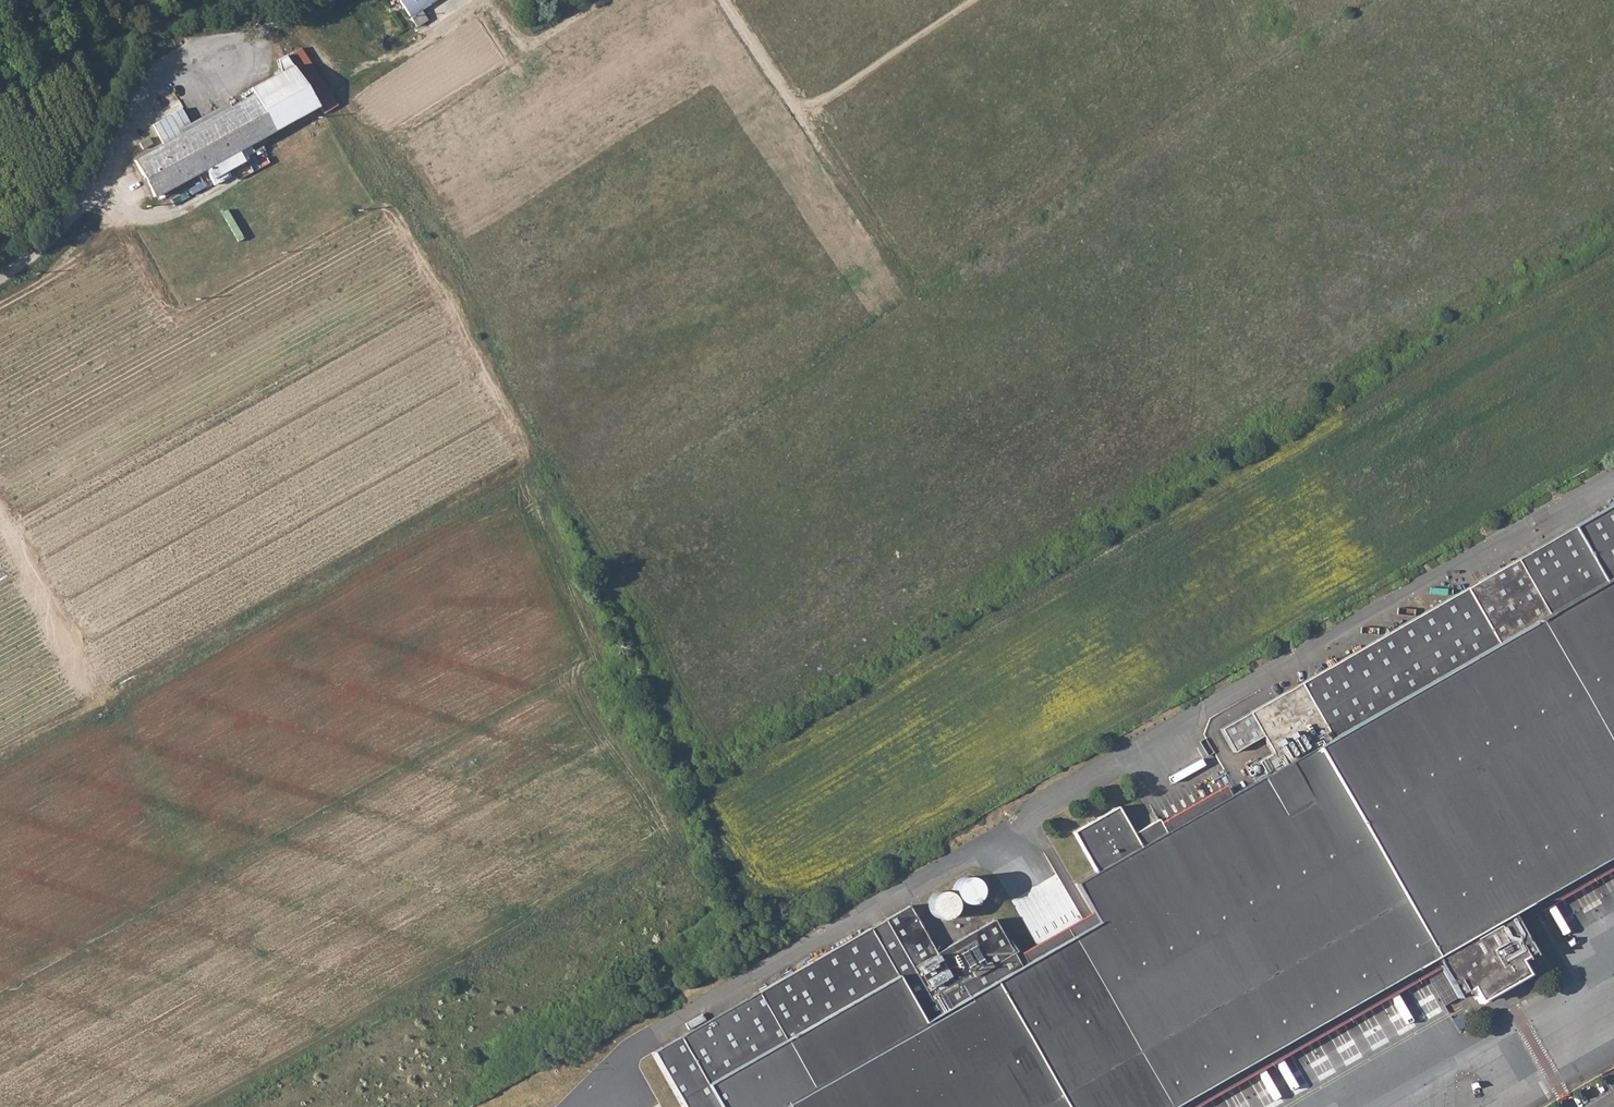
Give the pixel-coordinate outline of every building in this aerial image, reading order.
[(412,17),(421,11),(438,0),(400,0),(412,17)] [(318,107),(285,55),(277,60),(280,72),(242,93),(245,100),(134,161),(154,197),(318,107)] [(869,927),(654,1051),(687,1106),(1182,1106),(1438,961),(1457,993),(1471,985),(1480,999),(1527,972),(1519,957),(1533,950),(1515,918),(1613,861),(1613,506),(1612,503),(1247,711),(1270,751),(1256,760),(1264,774),(1230,794),(1166,831),(1162,825),(1158,818),(1132,832),(1117,805),(1072,831),(1094,872),(1074,884),(1093,917),(1040,947),(1044,953),(1041,955),(1037,949),(1024,956),(1027,963),(1021,967),(924,1022),(869,927)] [(1227,788),(1162,825),(1166,831),(1230,794),(1227,788)] [(953,888),(953,890),(954,894),(955,896),(957,899),(961,902),(965,903),(968,903),(971,901),(974,900),(976,898),(978,895),(979,893),(979,891),(979,888),(978,885),(977,883),(976,881),(973,879),(970,877),(968,876),(965,877),(962,877),(960,878),(957,880),(955,882),(954,885),(953,888)] [(937,889),(928,911),(945,918),(955,896),(937,889)] [(908,905),(883,919),(930,1000),(1013,952),(995,923),(993,919),(946,946),(949,952),(939,958),(936,952),(908,905)] [(883,919),(869,927),(924,1022),(1021,967),(1013,952),(930,1000),(883,919)] [(946,946),(936,952),(939,958),(949,952),(946,946)]
